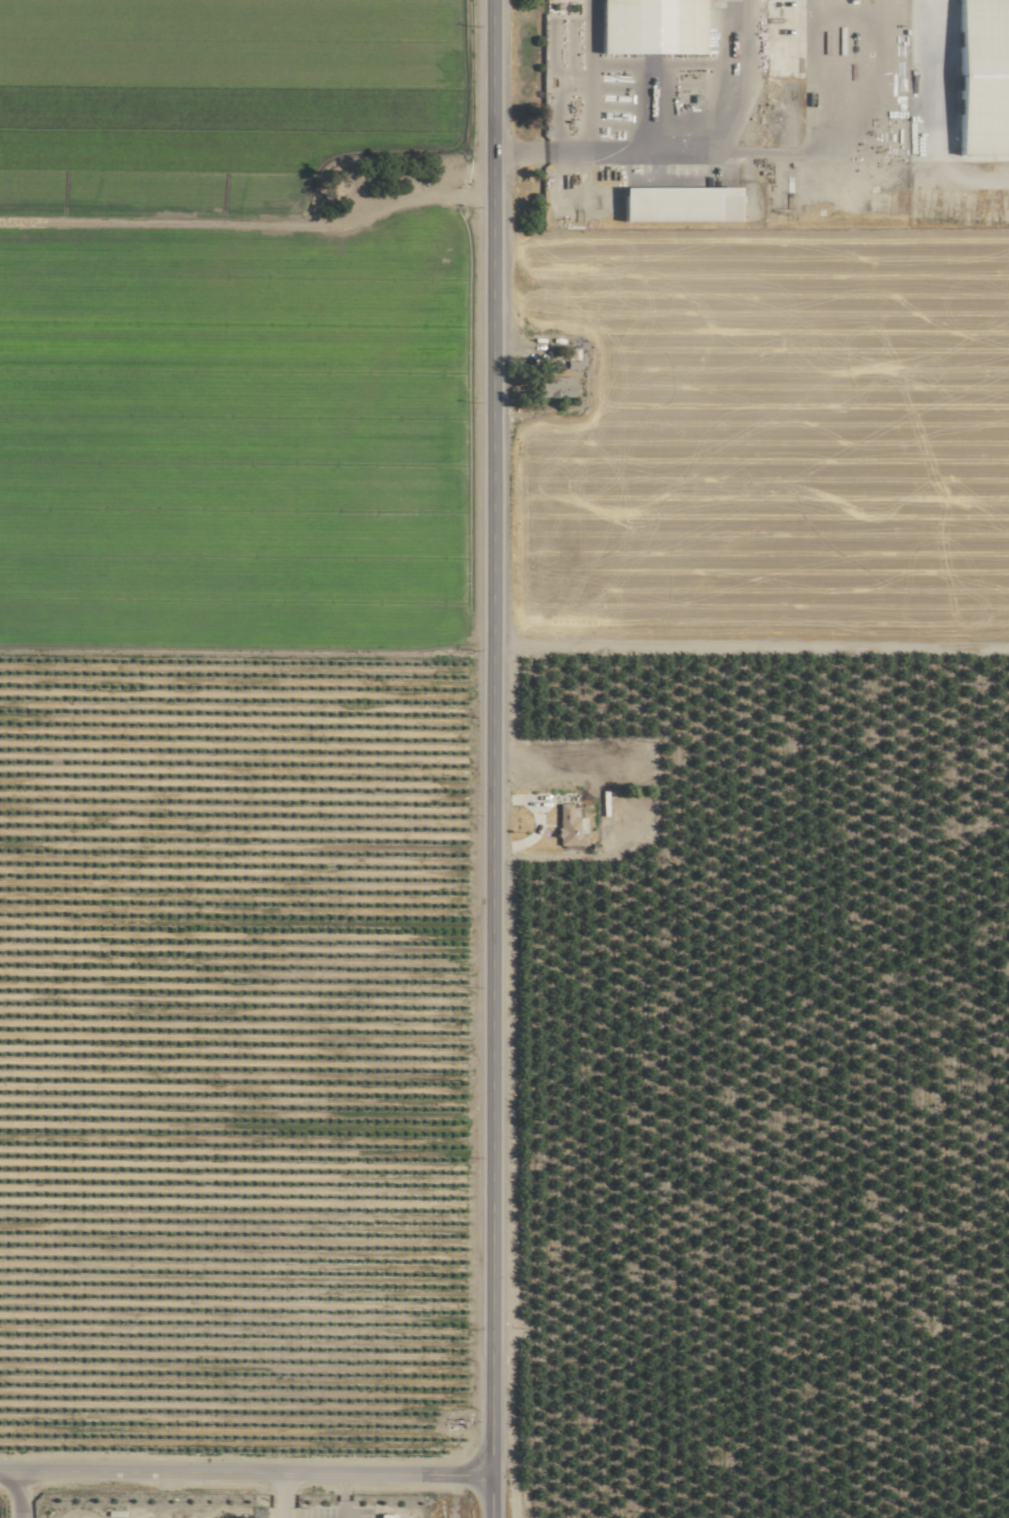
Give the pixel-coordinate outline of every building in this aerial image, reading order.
[(699,0),(596,0),(596,54),(698,54),(699,0)] [(953,156),(990,156),(990,171),(1008,171),(1008,0),(954,0),(953,156)] [(733,222),(733,188),(617,188),(617,222),(733,222)] [(570,377),(543,376),(542,396),(569,397),(570,377)] [(569,803),(556,803),(555,845),(583,845),(584,816),(568,816),(569,803)]
